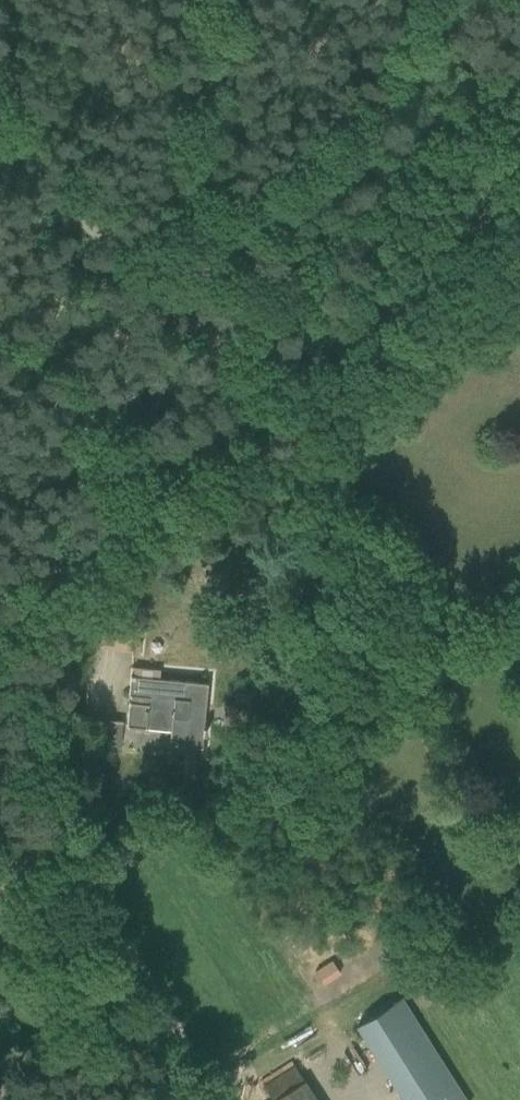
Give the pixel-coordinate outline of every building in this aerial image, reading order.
[(201,748),(207,684),(158,679),(138,676),(138,670),(140,670),(140,669),(131,668),(128,696),(134,696),(133,703),(129,703),(126,727),(170,731),(169,745),(201,748)] [(224,717),(223,732),(242,733),(243,719),(224,717)] [(106,721),(104,745),(120,747),(122,722),(106,721)] [(401,999),(356,1027),(403,1099),(434,1099),(456,1086),(401,999)] [(271,1099),(323,1099),(311,1079),(271,1099)]
